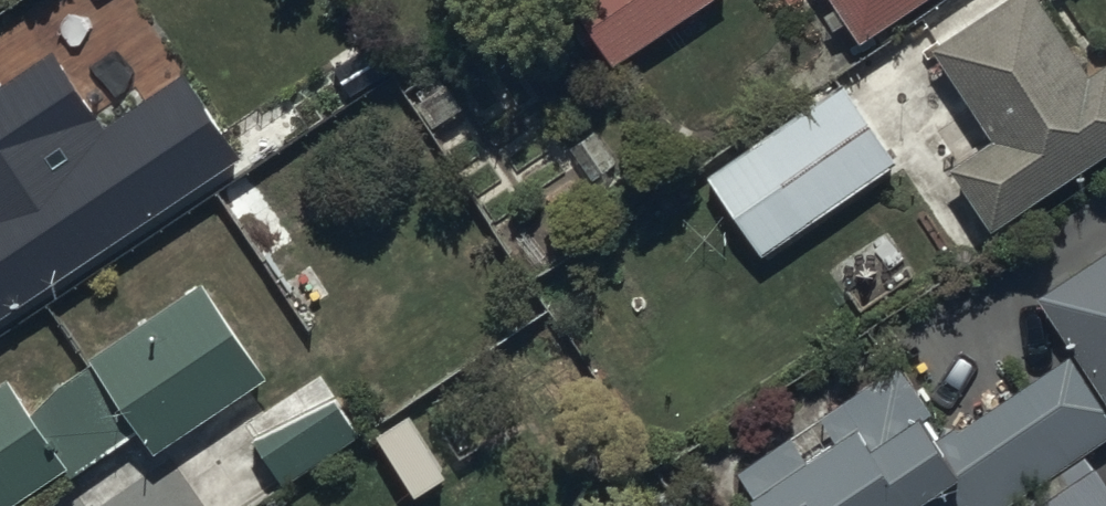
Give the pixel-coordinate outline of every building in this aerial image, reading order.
[(612,60),(702,0),(572,0),(612,60)] [(849,26),(888,0),(832,0),(849,26)] [(984,127),(938,155),(978,219),(1105,140),(1105,73),(1096,58),(1076,70),(1032,0),(996,0),(930,41),(984,127)] [(243,149),(186,64),(105,117),(57,45),(1,82),(0,81),(0,311),(243,149)] [(704,171),(758,252),(897,159),(843,78),(704,171)] [(1043,285),(1105,388),(1105,247),(1043,285)] [(65,462),(79,483),(148,436),(156,449),(267,375),(200,275),(89,349),(94,356),(25,403),(4,372),(0,375),(0,505),(65,462)] [(941,431),(900,367),(739,469),(762,505),(878,505),(941,467),(966,505),(982,505),(1101,431),(1055,359),(941,431)] [(244,428),(282,485),(363,431),(324,374),(244,428)] [(1093,465),(1032,505),(1105,505),(1105,485),(1093,465)] [(323,497),(309,505),(329,505),(323,497)]
